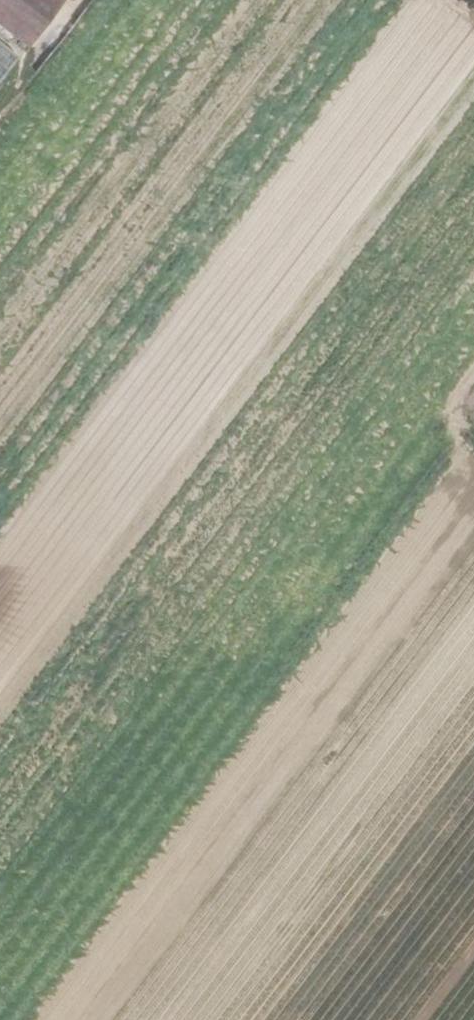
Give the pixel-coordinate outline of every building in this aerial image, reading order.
[(21,42),(52,0),(0,0),(0,26),(21,42)] [(12,52),(0,43),(0,68),(12,52)]
